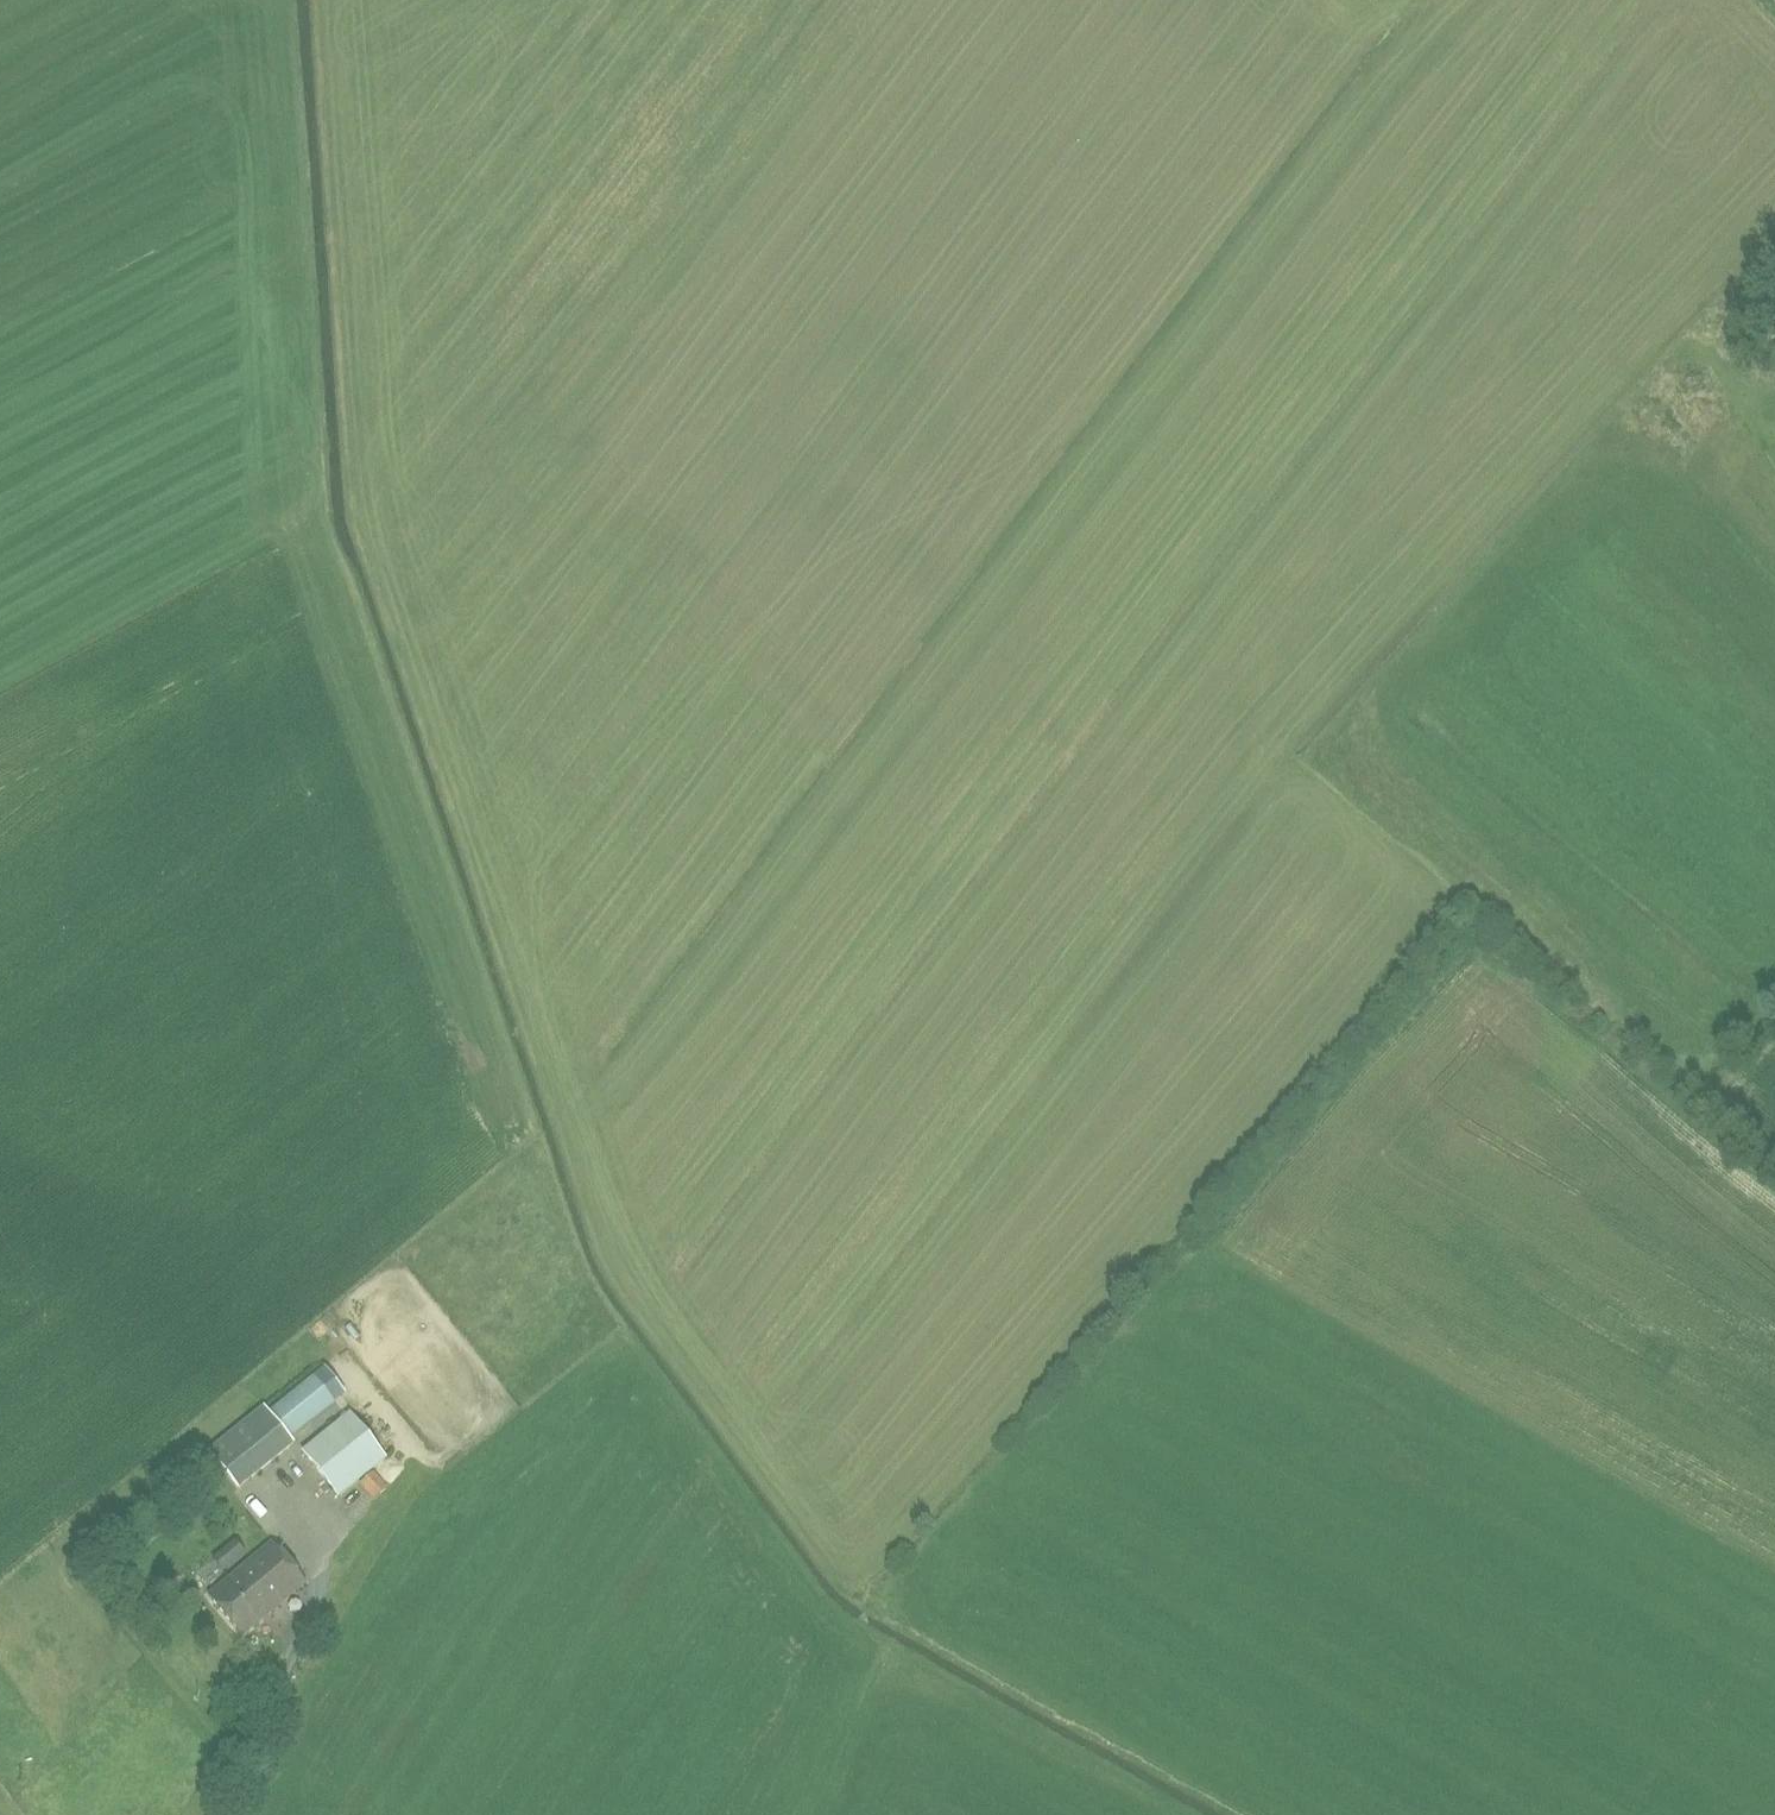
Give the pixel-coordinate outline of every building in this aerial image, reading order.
[(313,1375),(268,1412),(290,1439),(335,1402),(313,1375)] [(238,1488),(294,1444),(290,1439),(268,1412),(264,1406),(209,1451),(238,1488)] [(339,1496),(385,1459),(349,1414),(303,1451),(339,1496)] [(361,1484),(375,1499),(386,1489),(373,1473),(361,1484)] [(224,1571),(229,1567),(247,1554),(235,1540),(212,1558),(224,1571)] [(242,1636),(271,1611),(306,1581),(272,1541),(208,1596),(242,1636)]
